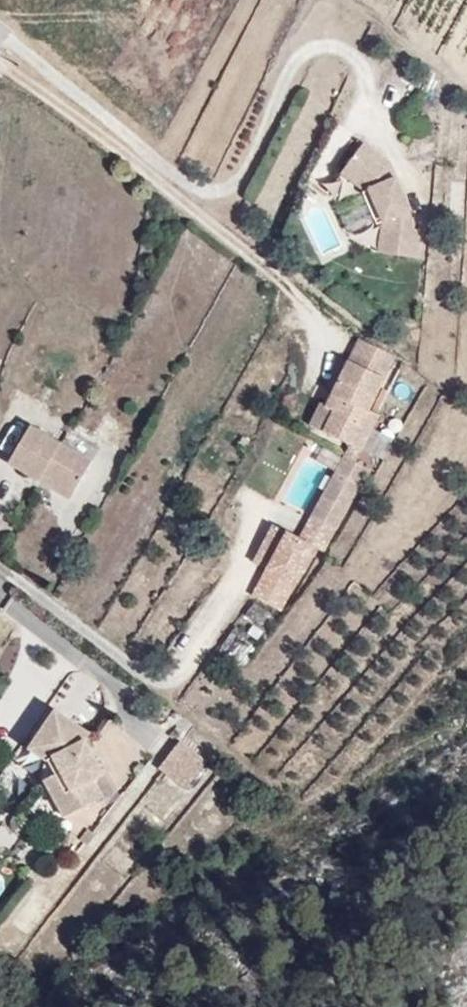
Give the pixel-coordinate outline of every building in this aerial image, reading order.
[(369,154),(382,148),(379,142),(352,124),(334,152),(356,168),(373,202),(380,202),(379,213),(370,212),(368,237),(400,240),(404,211),(399,210),(399,200),(396,193),(401,190),(386,158),(374,163),(369,154)] [(386,158),(382,148),(369,154),(374,163),(386,158)] [(352,404),(359,390),(375,358),(340,341),(324,374),(332,379),(315,412),(340,425),(351,430),(361,408),(352,404)] [(318,386),(312,383),(301,405),(315,412),(326,390),(332,379),(324,374),(318,386)] [(368,395),(359,390),(352,404),(361,408),(368,395)] [(51,484),(64,461),(2,422),(0,425),(0,471),(12,478),(21,466),(51,484)] [(337,435),(351,442),(355,432),(351,430),(340,425),(335,434),(337,435)] [(329,507),(360,447),(351,442),(337,435),(307,496),(329,507)] [(43,497),(51,484),(21,466),(12,478),(43,497)] [(307,496),(295,518),(318,530),(329,507),(307,496)] [(264,550),(283,512),(270,505),(251,543),(264,550)] [(278,590),(310,526),(295,518),(283,512),(264,550),(251,577),(278,590)] [(23,813),(46,805),(40,785),(50,782),(38,745),(43,740),(12,712),(0,725),(0,766),(4,778),(10,796),(18,794),(23,813)] [(119,720),(93,733),(112,770),(138,757),(119,720)] [(181,791),(207,765),(182,740),(156,765),(181,791)] [(23,813),(18,794),(10,796),(4,778),(0,779),(0,802),(5,818),(23,813)] [(159,837),(183,812),(160,790),(136,813),(159,837)]
